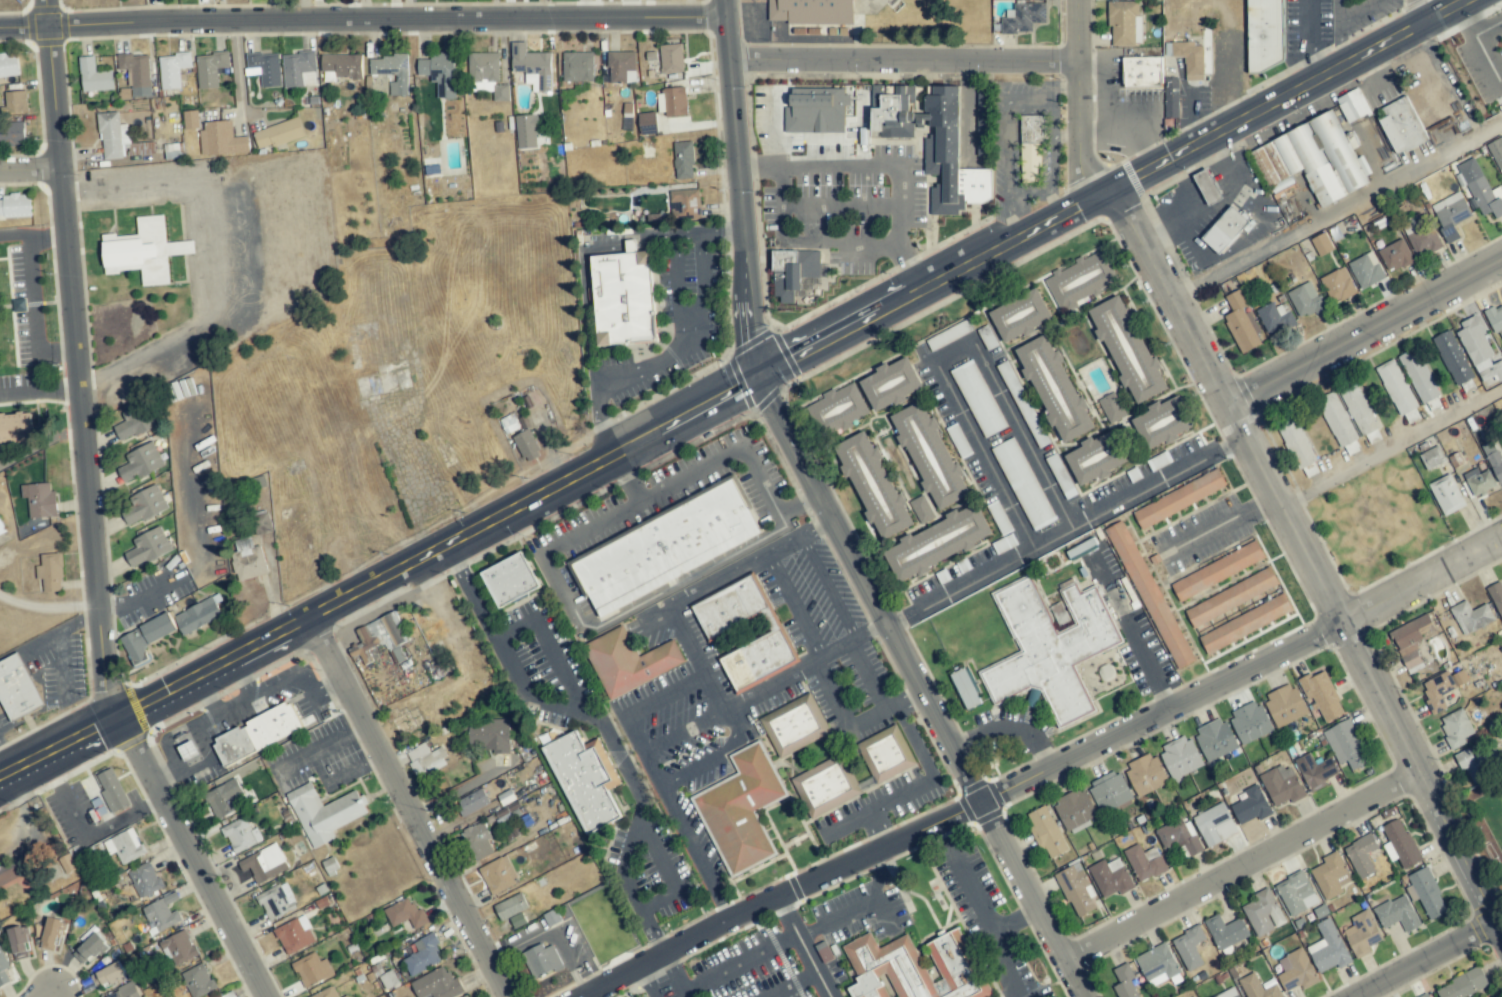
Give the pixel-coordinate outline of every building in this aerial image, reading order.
[(808,0),(807,10),(811,10),(811,19),(802,18),(802,23),(853,25),(853,0),(807,0),(808,0)] [(1248,69),(1284,69),(1283,0),(1247,0),(1248,69)] [(1141,45),(1139,1),(1107,2),(1107,26),(1111,26),(1112,46),(1141,45)] [(1001,18),(1001,33),(1032,33),(1032,24),(1046,23),(1046,3),(1014,4),(1014,17),(1001,18)] [(511,71),(526,71),(526,83),(538,83),(538,91),(550,91),(551,53),(526,53),(526,42),(512,42),(511,71)] [(1204,80),(1203,46),(1194,46),(1194,42),(1171,42),(1172,57),(1185,57),(1185,81),(1204,80)] [(660,46),(661,73),(683,72),(682,45),(660,46)] [(592,52),(563,53),(563,82),(593,81),(592,52)] [(625,78),(625,73),(634,73),(635,52),(609,52),(609,78),(625,78)] [(196,55),(197,89),(217,88),(216,68),(228,67),(228,53),(196,55)] [(246,54),(246,70),(260,69),(261,87),(280,87),(279,53),(246,54)] [(315,86),(314,53),(283,54),(284,87),(315,86)] [(498,53),(468,53),(469,85),(499,85),(498,53)] [(117,55),(117,70),(130,70),(131,98),(150,97),(149,54),(117,55)] [(180,89),(179,68),(191,68),(190,54),(159,56),(160,90),(180,89)] [(417,75),(430,75),(430,83),(438,83),(438,97),(453,98),(454,54),(430,54),(430,60),(418,60),(417,75)] [(18,76),(17,55),(0,55),(0,77),(18,76)] [(362,56),(322,55),(322,81),(336,81),(336,78),(361,78),(362,56)] [(407,56),(370,56),(369,75),(390,75),(390,96),(407,96),(407,56)] [(112,90),(112,71),(95,71),(94,57),(80,57),(80,91),(112,90)] [(1161,57),(1123,58),(1124,89),(1162,88),(1161,57)] [(1165,118),(1178,118),(1178,78),(1164,79),(1165,118)] [(907,86),(873,85),(872,136),(913,137),(914,113),(910,113),(911,95),(907,95),(907,86)] [(958,169),(960,87),(926,86),(925,115),(917,115),(917,123),(918,125),(929,120),(930,120),(930,127),(936,127),(936,134),(925,139),(924,175),(941,175),(941,183),(931,187),(930,215),(951,215),(965,209),(965,203),(982,204),(991,199),(992,170),(958,169)] [(977,129),(987,129),(988,88),(978,87),(977,129)] [(665,117),(686,116),(685,88),(660,89),(661,103),(664,103),(665,117)] [(785,107),(784,132),(843,133),(844,106),(847,106),(847,89),(791,88),(791,108),(785,107)] [(1337,97),(1345,122),(1369,115),(1361,89),(1337,97)] [(5,92),(6,113),(27,112),(26,91),(5,92)] [(1427,141),(1407,96),(1375,111),(1395,156),(1427,141)] [(182,111),(184,129),(199,128),(197,110),(182,111)] [(1250,152),(1271,195),(1294,184),(1290,176),(1302,170),(1319,208),(1367,185),(1332,110),(1306,122),(1307,125),(1250,152)] [(101,159),(128,158),(127,125),(119,125),(118,112),(99,113),(101,159)] [(657,134),(656,112),(638,113),(639,135),(657,134)] [(517,149),(537,148),(536,115),(516,116),(517,149)] [(1019,116),(1021,182),(1043,181),(1041,116),(1019,116)] [(259,150),(304,135),(298,118),(253,132),(259,150)] [(202,155),(249,153),(248,136),(232,137),(231,121),(200,122),(202,155)] [(24,125),(0,125),(0,143),(24,143),(24,125)] [(1486,144),(1501,177),(1501,136),(1486,144)] [(693,178),(692,141),(674,142),(676,179),(693,178)] [(1474,158),(1457,166),(1481,216),(1491,211),(1495,219),(1501,216),(1501,200),(1501,198),(1501,197),(1501,191),(1500,187),(1490,191),(1474,158)] [(1208,206),(1222,199),(1207,168),(1193,175),(1208,206)] [(670,191),(671,216),(699,215),(698,190),(670,191)] [(1460,239),(1454,225),(1471,217),(1459,192),(1430,206),(1448,244),(1460,239)] [(0,196),(0,218),(31,217),(30,195),(0,196)] [(1201,247),(1214,259),(1243,229),(1246,232),(1254,224),(1232,204),(1201,238),(1205,242),(1201,247)] [(168,284),(165,216),(136,218),(137,238),(115,239),(115,237),(104,238),(105,271),(141,269),(142,286),(168,284)] [(1442,246),(1430,224),(1406,237),(1417,258),(1442,246)] [(1320,257),(1333,249),(1324,233),(1310,240),(1320,257)] [(1389,274),(1413,261),(1401,239),(1377,251),(1389,274)] [(820,251),(773,251),(773,301),(794,300),(793,291),(801,291),(801,277),(820,277),(820,251)] [(1116,281),(1103,251),(1044,278),(1059,313),(1101,295),(1098,289),(1116,281)] [(1385,278),(1371,251),(1347,264),(1361,291),(1385,278)] [(591,256),(597,344),(657,340),(651,252),(591,256)] [(1356,294),(1343,267),(1320,278),(1333,305),(1356,294)] [(1298,319),(1324,310),(1313,281),(1287,291),(1298,319)] [(1051,318),(1037,288),(988,312),(1004,343),(1022,334),(1024,338),(1036,332),(1033,327),(1051,318)] [(1240,354),(1262,344),(1245,307),(1247,306),(1239,290),(1224,297),(1232,314),(1223,318),(1240,354)] [(1167,388),(1158,369),(1121,295),(1089,311),(1097,329),(1094,331),(1099,342),(1104,340),(1121,375),(1117,377),(1123,387),(1127,385),(1136,404),(1167,388)] [(1285,303),(1275,308),(1272,302),(1255,310),(1267,334),(1294,321),(1285,303)] [(1499,332),(1501,339),(1501,305),(1484,313),(1494,334),(1499,332)] [(1496,362),(1475,316),(1454,326),(1483,388),(1501,379),(1501,360),(1496,362)] [(941,346),(971,330),(966,320),(936,336),(941,346)] [(1454,387),(1473,378),(1450,330),(1431,339),(1454,387)] [(1094,429),(1063,362),(1061,363),(1048,335),(1016,349),(1060,444),(1094,429)] [(1398,355),(1420,404),(1438,396),(1417,347),(1398,355)] [(922,391),(909,358),(859,378),(872,412),(922,391)] [(982,438),(1004,428),(974,359),(951,369),(982,438)] [(1393,359),(1375,368),(1399,418),(1404,416),(1408,424),(1422,417),(1393,359)] [(868,413),(854,383),(815,402),(829,432),(868,413)] [(1339,391),(1362,439),(1380,431),(1357,383),(1339,391)] [(1099,400),(1108,424),(1126,417),(1116,393),(1099,400)] [(1333,393),(1315,403),(1345,457),(1363,448),(1333,393)] [(1195,429),(1180,394),(1149,408),(1150,411),(1131,420),(1145,451),(1195,429)] [(968,496),(924,400),(891,415),(925,493),(930,491),(938,510),(968,496)] [(154,427),(143,404),(122,414),(125,421),(113,427),(120,442),(154,427)] [(34,444),(33,414),(0,415),(0,446),(34,444)] [(500,419),(504,433),(517,429),(512,415),(500,419)] [(1297,470),(1316,462),(1297,417),(1277,425),(1297,470)] [(540,452),(529,430),(513,437),(524,459),(540,452)] [(911,527),(869,431),(836,445),(878,541),(911,527)] [(1064,454),(1079,487),(1098,478),(1128,464),(1112,431),(1064,454)] [(1033,531),(1055,520),(1014,437),(991,448),(1033,531)] [(125,454),(128,463),(117,468),(123,483),(163,467),(153,443),(125,454)] [(1419,454),(1426,470),(1445,462),(1439,446),(1419,454)] [(1501,483),(1501,462),(1494,446),(1483,451),(1499,485),(1501,483)] [(1496,488),(1489,470),(1478,474),(1476,469),(1463,474),(1472,498),(1496,488)] [(1131,511),(1140,529),(1227,488),(1218,470),(1131,511)] [(1443,516),(1465,506),(1450,474),(1428,484),(1443,516)] [(572,557),(597,613),(762,538),(737,483),(572,557)] [(23,496),(28,496),(29,518),(56,517),(56,491),(50,491),(49,484),(23,485),(23,496)] [(128,498),(133,508),(122,513),(129,527),(167,508),(156,485),(128,498)] [(910,502),(920,525),(934,519),(924,496),(910,502)] [(986,506),(1002,536),(1013,530),(997,500),(986,506)] [(993,540),(979,507),(882,547),(896,580),(993,540)] [(268,515),(255,518),(257,528),(263,527),(263,529),(271,527),(268,515)] [(1106,528),(1175,671),(1193,662),(1124,520),(1106,528)] [(171,550),(160,527),(133,540),(137,548),(124,554),(132,569),(171,550)] [(260,545),(253,547),(250,537),(235,541),(238,553),(230,555),(236,581),(267,574),(260,545)] [(1169,582),(1177,599),(1265,561),(1257,544),(1169,582)] [(498,608),(540,588),(522,552),(481,572),(498,608)] [(41,554),(41,566),(36,566),(36,579),(43,578),(43,592),(62,592),(61,554),(41,554)] [(1279,586),(1271,569),(1183,610),(1191,627),(1279,586)] [(1122,643),(1095,585),(1081,592),(1075,579),(1057,587),(1075,624),(1056,633),(1054,628),(1069,621),(1060,602),(1046,608),(1031,576),(993,594),(1021,653),(979,673),(994,705),(1038,684),(1059,728),(1096,711),(1074,665),(1122,643)] [(691,605),(706,639),(762,614),(765,621),(773,618),(754,577),(691,605)] [(1500,582),(1486,589),(1501,621),(1501,586),(1500,582)] [(184,635),(222,615),(212,596),(174,616),(184,635)] [(1293,614),(1285,596),(1198,634),(1205,652),(1293,614)] [(1463,636),(1495,621),(1487,604),(1471,611),(1466,600),(1449,608),(1463,636)] [(119,637),(134,669),(150,661),(143,647),(177,630),(168,613),(119,637)] [(407,642),(395,613),(356,629),(363,645),(350,650),(353,659),(367,653),(366,649),(378,644),(376,638),(384,635),(390,649),(407,642)] [(1409,674),(1424,667),(1412,642),(1435,631),(1427,614),(1389,632),(1409,674)] [(685,664),(674,640),(637,656),(623,626),(583,644),(608,699),(685,664)] [(718,656),(734,692),(797,664),(781,628),(718,656)] [(19,653),(0,662),(0,699),(10,722),(43,706),(19,653)] [(949,674),(965,710),(980,704),(965,668),(949,674)] [(1324,671),(1312,677),(1310,674),(1300,679),(1321,724),(1344,713),(1324,671)] [(1420,685),(1434,715),(1446,709),(1440,695),(1465,683),(1460,672),(1450,677),(1448,672),(1420,685)] [(1277,728),(1307,714),(1292,682),(1262,696),(1277,728)] [(830,733),(810,692),(758,717),(778,758),(830,733)] [(1242,745),(1272,732),(1258,699),(1228,713),(1242,745)] [(303,730),(290,702),(212,738),(224,765),(303,730)] [(1474,732),(1461,708),(1437,721),(1453,750),(1466,743),(1463,738),(1474,732)] [(1207,763),(1238,749),(1223,717),(1193,730),(1207,763)] [(1337,765),(1347,760),(1351,770),(1369,762),(1349,719),(1322,732),(1337,765)] [(509,752),(508,720),(468,721),(469,746),(484,746),(484,753),(509,752)] [(916,765),(897,725),(856,743),(875,784),(916,765)] [(537,736),(540,746),(562,738),(558,728),(537,736)] [(584,835),(621,818),(608,789),(619,784),(598,738),(582,745),(576,731),(544,746),(584,835)] [(1174,784),(1182,780),(1180,776),(1202,766),(1188,734),(1158,748),(1174,784)] [(178,747),(184,761),(198,755),(192,741),(178,747)] [(439,747),(429,752),(424,743),(405,753),(418,779),(448,764),(439,747)] [(775,855),(755,810),(784,797),(760,743),(731,755),(740,777),(695,797),(703,815),(705,815),(731,874),(775,855)] [(1468,749),(1456,755),(1469,782),(1501,766),(1493,749),(1473,759),(1468,749)] [(1124,765),(1136,797),(1168,784),(1156,753),(1124,765)] [(1330,757),(1314,764),(1308,753),(1293,761),(1310,793),(1328,784),(1325,779),(1338,772),(1330,757)] [(843,754),(791,777),(809,818),(861,795),(843,754)] [(1259,777),(1274,807),(1289,799),(1292,803),(1305,796),(1288,763),(1259,777)] [(95,775),(111,813),(128,805),(111,768),(95,775)] [(1131,800),(1117,770),(1087,785),(1101,814),(1131,800)] [(233,798),(242,794),(235,779),(203,794),(215,820),(238,809),(233,798)] [(287,793),(312,849),(336,838),(332,830),(367,814),(356,791),(322,806),(311,783),(287,793)] [(1243,791),(1247,798),(1230,806),(1240,825),(1257,817),(1259,820),(1272,814),(1257,784),(1243,791)] [(1082,788),(1052,803),(1068,834),(1098,819),(1082,788)] [(489,805),(483,790),(456,800),(461,815),(489,805)] [(1238,831),(1222,802),(1192,819),(1208,848),(1238,831)] [(1046,860),(1067,850),(1046,805),(1024,816),(1046,860)] [(256,829),(251,831),(244,817),(221,829),(233,854),(261,840),(256,829)] [(1190,823),(1185,826),(1180,818),(1155,830),(1164,848),(1177,841),(1180,847),(1183,846),(1189,857),(1203,850),(1190,823)] [(1402,818),(1382,827),(1400,869),(1420,861),(1402,818)] [(474,861),(494,853),(483,822),(462,830),(474,861)] [(104,841),(110,854),(115,851),(122,864),(144,854),(133,828),(104,841)] [(1377,847),(1370,834),(1343,848),(1359,880),(1375,871),(1366,853),(1377,847)] [(230,865),(237,881),(251,875),(256,884),(288,869),(276,843),(230,865)] [(1167,871),(1157,847),(1142,853),(1138,844),(1123,851),(1137,883),(1167,871)] [(1324,864),(1311,870),(1324,901),(1343,894),(1340,887),(1351,882),(1338,851),(1321,858),(1324,864)] [(505,856),(479,868),(492,895),(518,882),(505,856)] [(19,857),(0,867),(0,885),(26,872),(19,857)] [(1101,898),(1118,892),(1119,895),(1133,889),(1120,858),(1106,863),(1105,860),(1089,867),(1101,898)] [(163,887),(149,861),(127,873),(140,899),(163,887)] [(1055,875),(1076,918),(1095,909),(1089,898),(1094,896),(1078,863),(1055,875)] [(1408,876),(1427,921),(1447,912),(1427,867),(1408,876)] [(1273,885),(1291,918),(1319,903),(1301,870),(1273,885)] [(266,920),(296,910),(287,883),(257,894),(266,920)] [(1285,924),(1269,888),(1255,894),(1257,900),(1242,907),(1255,937),(1285,924)] [(181,921),(176,910),(170,913),(166,905),(179,899),(175,892),(142,907),(154,933),(181,921)] [(494,906),(501,921),(510,917),(515,928),(526,922),(520,912),(528,908),(521,893),(494,906)] [(1373,910),(1382,928),(1399,920),(1405,933),(1420,926),(1405,894),(1373,910)] [(422,908),(414,911),(409,898),(383,909),(391,927),(410,919),(414,929),(428,923),(422,908)] [(1354,926),(1342,932),(1356,960),(1372,951),(1369,946),(1382,939),(1367,909),(1350,918),(1354,926)] [(1249,936),(1240,918),(1224,926),(1218,914),(1204,921),(1221,956),(1233,950),(1230,945),(1249,936)] [(315,942),(303,916),(274,929),(286,955),(315,942)] [(37,927),(34,936),(42,938),(39,947),(55,952),(63,921),(47,917),(44,929),(37,927)] [(1352,963),(1329,918),(1316,925),(1323,939),(1306,948),(1319,974),(1336,965),(1339,969),(1352,963)] [(1205,940),(1199,926),(1171,939),(1187,972),(1203,965),(1194,945),(1205,940)] [(30,957),(24,927),(8,930),(14,960),(30,957)] [(986,996),(990,995),(960,928),(926,944),(942,979),(931,984),(909,936),(847,944),(854,996),(986,996)] [(160,941),(172,966),(197,955),(186,930),(160,941)] [(71,952),(84,966),(106,945),(94,931),(71,952)] [(410,976),(443,960),(430,934),(412,943),(417,952),(402,960),(410,976)] [(1150,988),(1180,973),(1166,943),(1135,957),(1150,988)] [(522,953),(533,979),(561,966),(552,946),(543,950),(540,944),(522,953)] [(1276,976),(1285,992),(1300,984),(1303,989),(1319,981),(1301,948),(1277,961),(1284,972),(1276,976)] [(5,978),(2,972),(8,968),(0,951),(0,981),(5,978)] [(292,964),(305,988),(333,974),(326,959),(320,962),(315,952),(292,964)] [(96,987),(124,976),(119,963),(91,974),(96,987)] [(202,963),(180,974),(191,996),(199,996),(216,988),(202,963)] [(1125,964),(1113,970),(1120,984),(1113,988),(1117,996),(1140,996),(1125,964)] [(450,980),(444,967),(412,981),(419,996),(456,996),(464,993),(457,977),(450,980)] [(1488,986),(1480,968),(1435,988),(1439,996),(1464,996),(1488,986)] [(385,990),(398,983),(391,969),(378,976),(385,990)] [(1274,979),(1260,985),(1255,972),(1238,979),(1246,996),(1281,996),(1274,979)] [(132,983),(103,996),(139,996),(132,983)] [(332,986),(311,996),(338,996),(332,986)] [(1234,988),(1213,996),(1238,996),(1234,988)]
